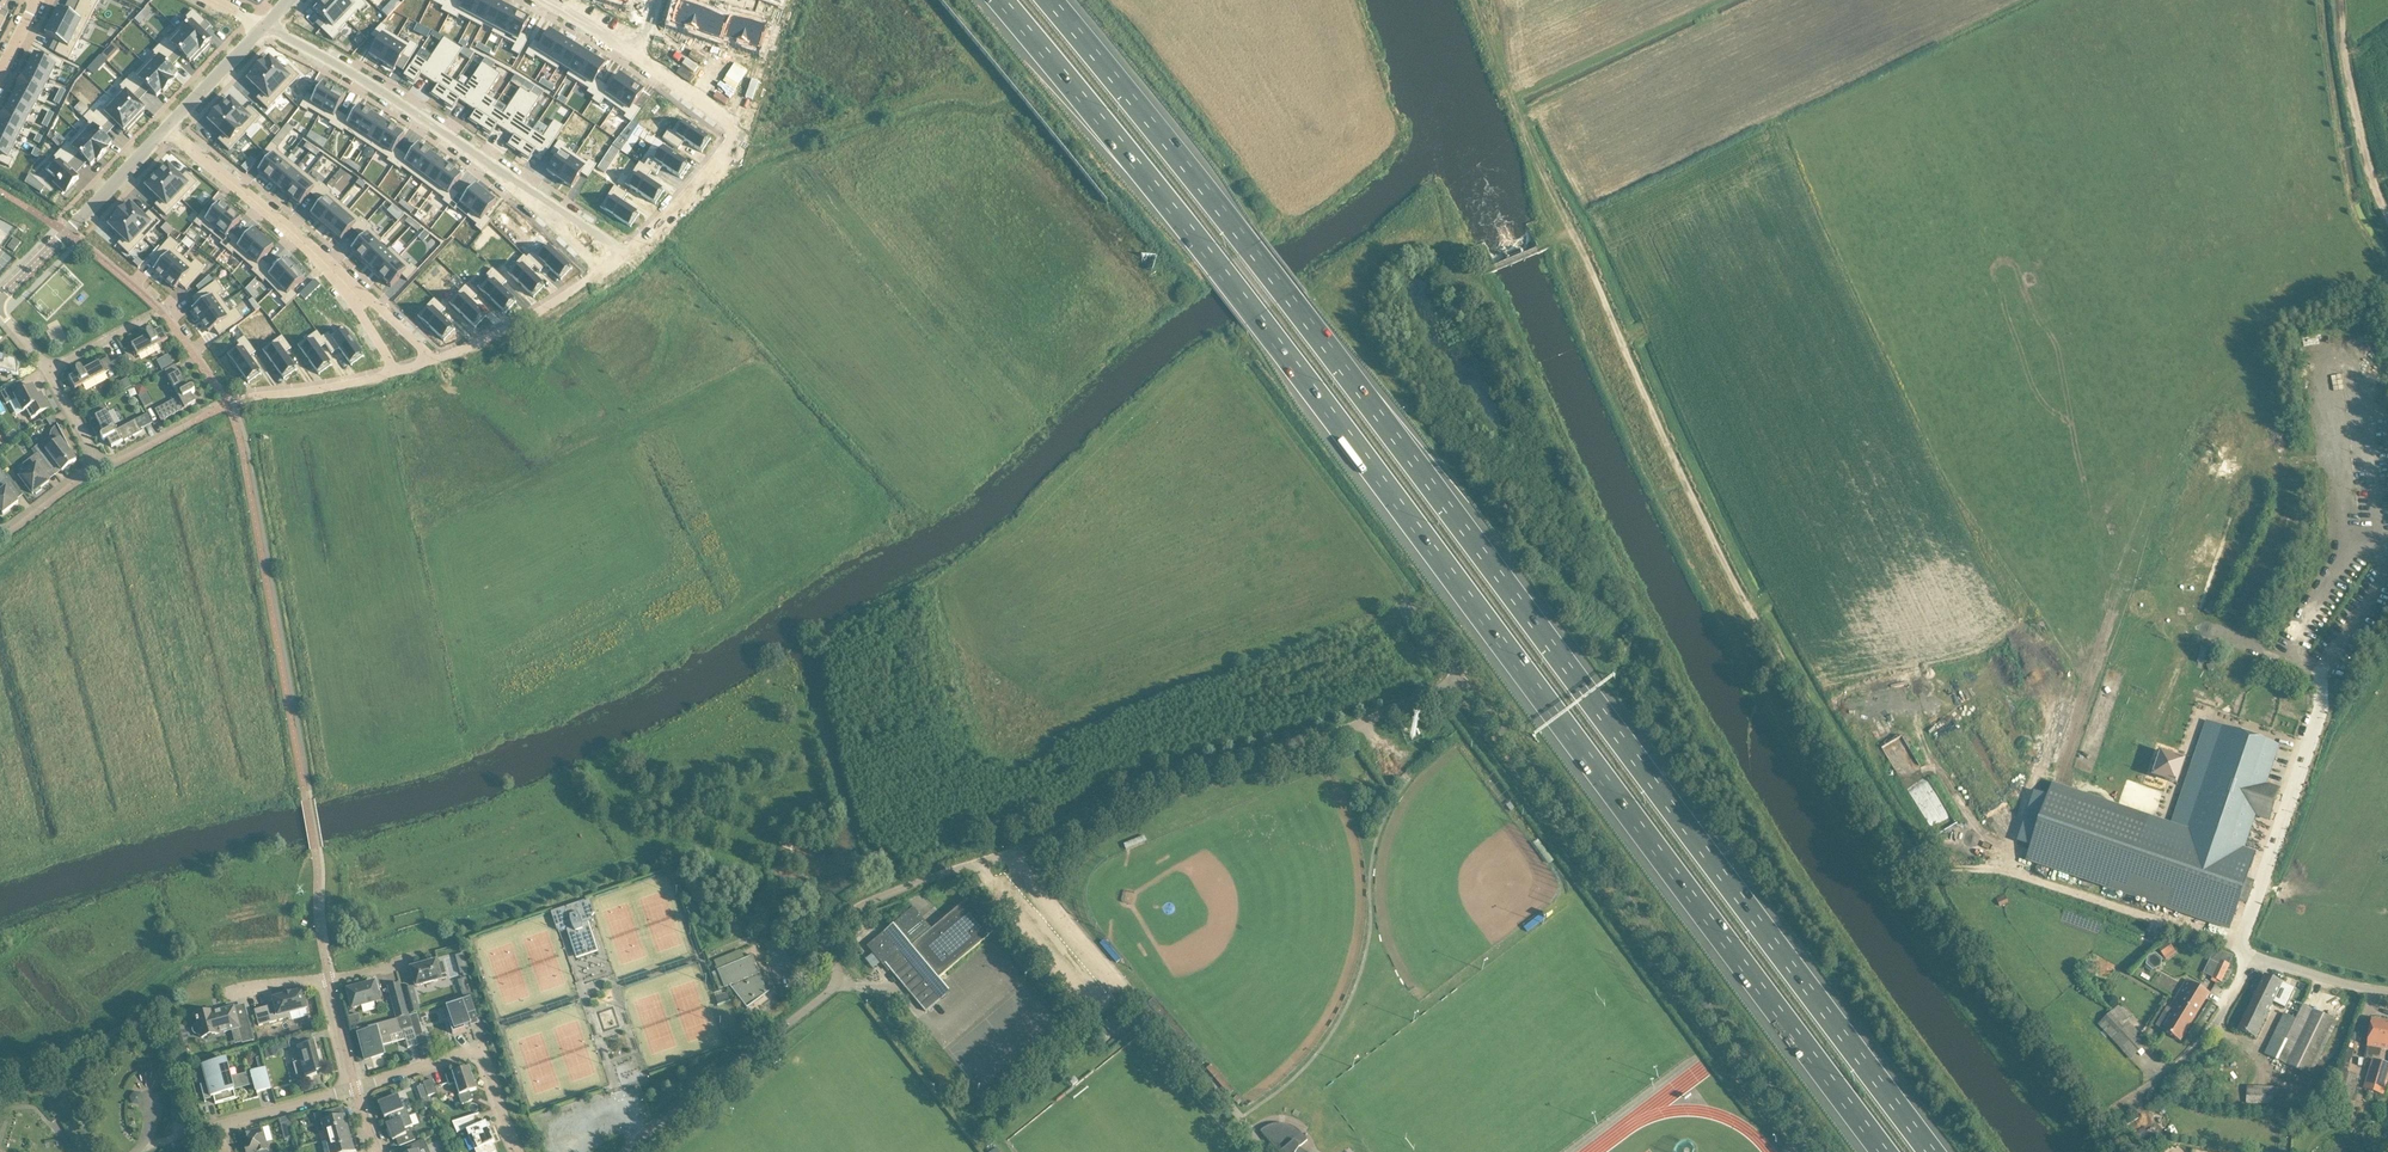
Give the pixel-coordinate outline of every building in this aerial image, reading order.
[(78,6),(92,13),(99,0),(81,0),(78,6)] [(315,11),(327,22),(321,29),(333,41),(340,33),(338,32),(348,21),(326,0),(323,0),(316,7),(318,8),(315,11)] [(348,21),(358,11),(360,13),(367,5),(361,0),(349,0),(348,1),(347,0),(326,0),(348,21)] [(431,1),(443,7),(441,11),(449,15),(457,1),(455,0),(432,0),(431,1)] [(449,15),(457,19),(459,16),(471,22),(482,0),(466,0),(464,5),(457,1),(449,15)] [(471,22),(481,28),(495,2),(491,0),(482,0),(471,22)] [(670,14),(675,16),(672,25),(685,30),(694,3),(686,0),(680,0),(679,4),(674,2),(670,14)] [(495,2),(481,28),(482,28),(483,25),(493,31),(492,33),(506,8),(495,2)] [(694,3),(685,30),(698,34),(707,7),(694,3)] [(56,11),(52,19),(53,20),(52,22),(80,36),(92,13),(78,6),(73,16),(59,8),(57,12),(56,11)] [(707,7),(698,34),(710,38),(719,11),(718,11),(718,13),(706,10),(707,7)] [(506,8),(492,33),(503,39),(517,13),(506,8)] [(187,20),(178,30),(202,53),(210,45),(209,43),(211,41),(199,29),(205,22),(193,11),(186,18),(187,20)] [(719,11),(710,38),(722,42),(732,12),(731,15),(719,11)] [(732,12),(722,42),(723,42),(724,40),(736,44),(745,16),(732,12)] [(517,13),(503,39),(515,45),(511,52),(519,56),(529,39),(521,35),(529,20),(517,13)] [(140,14),(134,19),(140,25),(145,19),(140,14)] [(745,16),(736,44),(748,48),(757,20),(745,16)] [(757,20),(748,48),(761,52),(764,43),(769,44),(773,32),(756,26),(757,21),(757,20)] [(52,22),(45,35),(60,42),(55,52),(69,59),(80,36),(52,22)] [(379,41),(370,55),(382,63),(397,38),(386,31),(388,28),(382,24),(370,36),(379,41)] [(166,39),(160,46),(172,57),(178,51),(190,63),(193,60),(194,61),(202,53),(178,30),(177,30),(178,30),(168,40),(166,39)] [(417,56),(404,76),(415,83),(421,75),(429,80),(453,44),(444,38),(433,32),(431,35),(441,42),(431,57),(421,50),(417,56)] [(533,41),(525,55),(533,60),(535,56),(546,64),(562,39),(550,32),(541,46),(533,41)] [(397,38),(382,63),(394,70),(403,56),(410,60),(418,46),(410,42),(408,45),(397,38)] [(562,39),(546,64),(557,70),(572,45),(562,39)] [(461,40),(458,45),(465,49),(468,43),(461,40)] [(478,43),(475,48),(482,52),(485,47),(478,43)] [(113,44),(102,55),(107,61),(118,49),(113,44)] [(453,44),(429,80),(437,86),(431,95),(442,102),(455,82),(445,75),(462,50),(453,44)] [(572,45),(557,70),(560,65),(570,71),(567,76),(567,77),(582,52),(572,45)] [(155,54),(145,65),(169,87),(174,82),(173,80),(178,75),(166,64),(172,57),(160,46),(153,53),(155,54)] [(485,47),(482,52),(489,56),(492,50),(485,47)] [(582,52),(567,77),(577,83),(578,83),(593,58),(582,52)] [(35,55),(29,67),(49,77),(55,66),(60,68),(64,61),(50,54),(46,61),(40,57),(35,55)] [(593,58),(578,83),(589,90),(587,93),(594,97),(592,101),(603,85),(596,80),(605,66),(593,58)] [(264,63),(258,69),(284,93),(299,77),(288,66),(283,72),(269,59),(265,63),(264,63)] [(455,82),(442,102),(453,109),(459,100),(467,106),(492,69),(482,63),(465,89),(455,82)] [(134,73),(127,80),(139,92),(145,85),(157,97),(162,92),(163,93),(169,87),(145,65),(135,75),(134,73)] [(23,78),(43,89),(49,77),(29,67),(24,78),(23,78)] [(253,76),(249,81),(262,94),(257,99),(268,110),(284,93),(258,69),(252,75),(253,76)] [(492,69),(467,106),(475,111),(470,120),(480,127),(497,102),(487,96),(501,75),(492,69)] [(603,85),(592,101),(600,106),(604,100),(615,107),(632,84),(620,76),(610,89),(603,85)] [(23,78),(17,90),(37,100),(43,89),(23,78)] [(542,79),(539,84),(546,88),(549,83),(542,79)] [(122,89),(112,99),(136,122),(144,114),(142,112),(145,110),(133,98),(139,92),(127,80),(120,87),(122,89)] [(308,94),(300,108),(307,112),(309,110),(320,116),(335,90),(323,83),(314,98),(308,94)] [(549,83),(546,88),(552,92),(555,87),(549,83)] [(632,84),(615,107),(626,115),(624,118),(631,123),(640,110),(634,106),(643,92),(632,84)] [(61,89),(57,96),(63,98),(66,91),(61,89)] [(497,102),(480,127),(491,134),(497,126),(505,131),(531,93),(530,92),(529,94),(521,89),(504,114),(494,108),(497,103),(497,102)] [(17,91),(12,102),(32,111),(37,100),(17,90),(17,91)] [(335,90),(320,116),(330,122),(329,125),(336,129),(344,115),(338,112),(346,96),(335,90)] [(531,93),(505,131),(514,137),(508,145),(519,153),(533,131),(533,130),(533,131),(532,130),(523,124),(540,99),(531,93)] [(57,96),(54,103),(59,105),(63,98),(57,96)] [(560,96),(557,101),(564,105),(567,100),(560,96)] [(94,115),(106,126),(112,120),(124,132),(126,129),(128,130),(136,122),(112,99),(102,110),(100,108),(94,115)] [(220,110),(219,110),(245,135),(246,134),(245,134),(260,118),(249,107),(244,113),(230,100),(228,102),(227,101),(220,108),(222,109),(220,110)] [(6,112),(5,113),(26,123),(32,111),(12,102),(6,112)] [(344,115),(336,129),(337,129),(343,133),(344,131),(356,138),(371,114),(359,106),(350,119),(344,115)] [(219,110),(209,121),(224,135),(218,141),(230,151),(245,135),(219,110)] [(89,124),(79,134),(103,157),(108,151),(107,149),(112,144),(100,133),(106,126),(94,115),(91,111),(84,119),(89,124)] [(49,112),(46,119),(51,121),(54,115),(49,112)] [(0,123),(0,125),(20,135),(26,123),(5,113),(0,123)] [(371,114),(356,138),(366,145),(382,121),(371,114)] [(46,119),(42,126),(47,128),(51,121),(46,119)] [(630,125),(613,146),(621,151),(640,124),(634,120),(631,123),(630,125)] [(382,121),(366,145),(377,152),(393,128),(382,121)] [(533,131),(519,153),(529,160),(535,151),(544,157),(564,127),(554,121),(543,137),(533,131)] [(669,130),(663,140),(679,150),(684,141),(702,153),(711,140),(694,129),(696,127),(689,122),(687,124),(685,123),(677,135),(669,130)] [(14,146),(20,135),(0,125),(0,139),(14,146)] [(393,128),(377,152),(388,159),(387,162),(394,166),(403,153),(396,149),(405,135),(393,128)] [(67,142),(61,149),(73,161),(79,155),(91,166),(96,161),(97,162),(103,157),(79,134),(69,144),(67,142)] [(37,135),(34,142),(39,144),(43,138),(37,135)] [(10,168),(13,160),(8,157),(14,146),(0,139),(0,163),(10,168)] [(557,158),(548,172),(560,180),(576,156),(566,149),(565,148),(567,145),(559,140),(550,154),(557,158)] [(268,160),(258,172),(269,181),(287,159),(277,151),(279,148),(272,143),(262,155),(268,160)] [(307,143),(304,148),(310,152),(313,147),(307,143)] [(403,153),(394,166),(400,171),(402,168),(413,176),(430,153),(418,145),(409,158),(403,153)] [(313,147),(310,152),(316,157),(320,152),(313,147)] [(35,148),(32,155),(37,158),(40,151),(35,148)] [(56,158),(46,169),(59,182),(60,183),(58,186),(64,192),(62,194),(63,195),(79,179),(67,167),(73,161),(61,149),(54,157),(56,158)] [(644,166),(644,167),(652,172),(657,175),(662,167),(680,179),(689,166),(663,149),(655,161),(650,157),(644,166)] [(430,153),(413,176),(423,184),(440,161),(430,153)] [(576,156),(560,180),(572,188),(581,174),(588,178),(597,165),(589,160),(587,163),(576,156)] [(287,159),(269,181),(279,189),(297,167),(287,159)] [(348,159),(345,164),(351,168),(355,163),(348,159)] [(440,161),(423,184),(434,192),(450,168),(440,161)] [(355,163),(351,168),(358,173),(361,168),(355,163)] [(639,163),(625,185),(656,205),(664,192),(647,180),(652,172),(644,167),(644,166),(639,163)] [(159,175),(157,176),(182,200),(197,184),(186,173),(181,179),(167,166),(165,168),(164,167),(158,173),(159,175)] [(297,167),(279,189),(289,197),(307,175),(297,167)] [(450,168),(434,192),(444,199),(443,202),(449,207),(459,194),(452,190),(462,177),(450,168)] [(307,175),(289,197),(300,206),(310,194),(316,199),(326,187),(319,181),(317,184),(307,175)] [(157,176),(147,187),(160,200),(155,206),(166,216),(182,200),(157,176)] [(360,179),(356,184),(362,189),(366,184),(360,179)] [(459,194),(449,207),(455,212),(457,209),(467,217),(486,194),(475,186),(464,199),(459,194)] [(615,186),(600,208),(607,213),(606,214),(613,219),(614,217),(631,228),(639,215),(622,204),(627,195),(615,186)] [(321,203),(311,216),(321,224),(340,203),(330,194),(332,192),(326,187),(316,199),(321,203)] [(486,194),(467,217),(477,225),(475,228),(482,233),(491,221),(485,216),(496,203),(486,194)] [(402,200),(398,204),(405,209),(408,205),(402,200)] [(203,212),(194,224),(200,229),(202,227),(212,235),(231,211),(220,203),(209,216),(203,212)] [(340,203),(321,224),(331,233),(350,211),(340,203)] [(125,208),(119,215),(145,239),(160,223),(149,212),(144,217),(130,205),(126,209),(125,208)] [(408,205),(405,209),(411,214),(414,209),(408,205)] [(231,211),(212,235),(222,243),(220,245),(226,250),(236,238),(230,233),(241,220),(231,211)] [(350,211),(331,233),(341,241),(351,229),(357,234),(367,222),(361,217),(359,219),(350,211)] [(114,222),(110,226),(123,239),(118,245),(129,255),(145,239),(119,215),(113,221),(114,222)] [(409,218),(405,223),(411,227),(415,223),(409,218)] [(362,239),(351,251),(362,260),(381,240),(372,230),(373,228),(367,222),(357,234),(362,239)] [(167,223),(161,229),(169,237),(175,230),(167,223)] [(415,223),(411,227),(417,232),(421,228),(415,223)] [(236,238),(226,250),(232,255),(234,253),(244,261),(263,239),(253,230),(242,243),(236,238)] [(175,231),(171,236),(177,240),(181,236),(175,231)] [(14,252),(21,243),(15,238),(8,247),(14,252)] [(170,238),(151,261),(158,266),(153,271),(164,281),(183,258),(175,251),(180,246),(170,238)] [(263,239),(244,261),(253,270),(251,272),(257,277),(268,266),(262,261),(274,248),(263,239)] [(381,240),(362,260),(371,269),(391,248),(390,248),(386,252),(378,244),(382,240),(381,240)] [(527,258),(526,258),(535,267),(540,272),(546,266),(561,281),(572,270),(558,256),(559,254),(553,248),(551,250),(545,244),(535,255),(533,252),(527,258)] [(391,248),(371,269),(380,278),(400,257),(391,248)] [(524,256),(507,273),(534,298),(545,287),(530,273),(535,267),(526,258),(527,258),(524,256)] [(400,257),(380,278),(391,288),(402,276),(407,281),(418,270),(412,264),(410,266),(400,257)] [(183,258),(164,281),(175,290),(179,285),(186,290),(205,268),(196,260),(192,265),(183,258)] [(268,266),(257,277),(263,283),(265,281),(274,290),(296,269),(286,259),(274,272),(268,266)] [(296,269),(274,290),(283,299),(281,301),(287,307),(298,297),(292,291),(305,279),(296,269)] [(489,278),(479,289),(485,295),(483,296),(490,302),(491,301),(506,314),(516,303),(501,288),(507,282),(493,269),(486,276),(489,278)] [(460,292),(449,303),(476,329),(487,318),(471,303),(477,297),(466,286),(465,287),(455,277),(450,282),(460,292)] [(315,280),(300,294),(306,300),(321,286),(315,280)] [(198,306),(192,310),(200,321),(224,304),(218,295),(224,292),(216,282),(192,299),(198,306)] [(434,299),(418,316),(424,322),(422,324),(429,330),(430,328),(444,342),(455,331),(440,316),(446,310),(434,299)] [(224,304),(200,321),(209,333),(214,329),(219,336),(243,319),(236,309),(231,313),(224,304)] [(148,336),(132,345),(137,356),(168,340),(162,329),(154,333),(153,331),(152,331),(152,330),(151,330),(150,330),(149,330),(148,331),(147,332),(147,333),(147,334),(148,335),(148,336)] [(313,342),(301,350),(302,352),(308,359),(319,376),(332,367),(319,349),(326,344),(317,332),(310,337),(313,342)] [(331,336),(324,341),(333,354),(339,349),(351,367),(364,358),(352,341),(354,340),(349,333),(347,334),(346,332),(334,341),(331,336)] [(278,346),(266,355),(267,357),(273,364),(284,380),(297,371),(284,354),(291,349),(282,336),(275,342),(278,346)] [(232,361),(230,362),(236,369),(237,368),(249,384),(261,375),(249,358),(256,353),(247,340),(239,346),(242,350),(231,359),(232,361)] [(119,359),(122,365),(129,361),(127,355),(119,359)] [(168,355),(157,361),(163,371),(165,371),(174,365),(168,355)] [(5,373),(8,378),(13,375),(18,376),(18,368),(16,360),(0,357),(0,371),(5,373)] [(122,365),(119,359),(111,363),(108,358),(83,371),(82,369),(82,368),(81,368),(80,367),(79,367),(79,368),(78,368),(77,368),(77,369),(77,370),(77,371),(78,374),(69,378),(75,389),(122,365)] [(188,389),(176,365),(174,365),(165,371),(179,397),(155,410),(161,421),(196,403),(191,394),(194,393),(194,392),(195,392),(195,391),(195,390),(194,389),(193,388),(192,388),(191,388),(188,389)] [(43,398),(41,394),(38,395),(33,386),(25,390),(21,382),(21,381),(1,392),(7,404),(17,399),(23,412),(27,410),(31,419),(49,409),(43,398)] [(138,391),(145,404),(151,401),(144,388),(138,391)] [(104,440),(105,440),(107,439),(112,447),(142,431),(136,420),(117,430),(107,411),(96,417),(105,434),(102,435),(102,436),(101,436),(101,437),(101,438),(102,439),(103,440),(104,440)] [(68,450),(70,449),(58,425),(57,425),(59,429),(57,430),(56,431),(55,432),(54,433),(54,434),(54,435),(54,436),(54,439),(54,440),(56,443),(48,450),(44,446),(39,445),(35,448),(52,471),(58,466),(62,471),(64,470),(67,470),(69,469),(70,467),(71,465),(77,461),(68,450)] [(45,476),(52,471),(35,448),(32,451),(35,455),(31,458),(32,459),(25,464),(30,470),(20,477),(33,494),(35,492),(36,494),(42,490),(41,488),(49,481),(45,476)] [(2,491),(0,492),(0,513),(0,514),(2,512),(3,514),(19,502),(15,497),(21,492),(5,471),(3,472),(0,468),(0,485),(4,489),(2,491)] [(1423,738),(1417,722),(1400,728),(1407,744),(1423,738)] [(2219,739),(2187,830),(2244,849),(2256,816),(2267,820),(2271,809),(2270,809),(2270,810),(2267,808),(2270,798),(2271,798),(2274,799),(2274,800),(2278,789),(2266,785),(2276,757),(2219,737),(2219,739)] [(2234,927),(2249,873),(2191,857),(2189,862),(2177,859),(2180,850),(2145,841),(2153,812),(2052,784),(2049,795),(2034,790),(2019,842),(2031,845),(2026,863),(2111,886),(2109,892),(2234,927)] [(2136,797),(2132,808),(2145,813),(2149,802),(2136,797)] [(929,927),(908,944),(911,947),(912,949),(939,979),(988,937),(994,932),(967,900),(932,930),(929,927)] [(585,901),(551,913),(557,929),(560,931),(568,928),(573,946),(577,957),(596,951),(592,939),(587,923),(593,921),(592,916),(595,914),(591,901),(585,902),(585,901)] [(913,908),(890,927),(906,946),(908,944),(929,927),(913,908)] [(890,927),(867,946),(883,965),(885,963),(906,946),(890,927)] [(2164,956),(2174,950),(2170,942),(2159,948),(2164,956)] [(906,946),(885,963),(892,971),(917,1002),(926,1012),(949,992),(941,982),(939,979),(912,949),(911,947),(908,944),(906,946)] [(2221,980),(2228,965),(2207,955),(2200,970),(2221,980)] [(716,968),(715,968),(717,970),(724,989),(730,986),(747,1009),(750,1006),(751,1007),(755,1005),(754,1004),(770,992),(769,991),(767,993),(759,974),(760,974),(752,956),(718,970),(716,968)] [(436,961),(411,968),(414,979),(416,986),(448,978),(443,962),(437,963),(436,961)] [(2265,975),(2238,1030),(2255,1038),(2282,983),(2265,975)] [(459,979),(461,992),(470,991),(468,978),(459,979)] [(2180,1041),(2180,1042),(2210,993),(2188,980),(2175,1000),(2180,1003),(2163,1031),(2180,1041)] [(380,1001),(375,983),(348,990),(353,1008),(380,1001)] [(408,1015),(403,995),(400,983),(388,987),(397,1018),(408,1015)] [(420,1012),(413,987),(403,990),(410,1014),(420,1012)] [(275,1006),(255,1011),(259,1026),(289,1018),(290,1015),(290,1013),(307,1008),(303,991),(292,994),(291,993),(284,995),(284,996),(273,999),(275,1006)] [(730,1001),(727,993),(716,997),(718,1005),(717,1005),(717,1006),(731,1001),(730,1001)] [(479,1023),(475,1012),(471,998),(446,1006),(447,1007),(451,1019),(448,1020),(453,1034),(466,1030),(465,1029),(472,1027),(471,1026),(479,1023)] [(2286,1064),(2307,1020),(2312,1009),(2291,999),(2265,1054),(2286,1064)] [(254,1040),(251,1030),(248,1019),(238,1022),(234,1007),(212,1013),(212,1011),(209,1011),(209,1010),(204,1010),(201,1010),(199,1012),(197,1013),(198,1014),(195,1015),(198,1024),(196,1025),(195,1026),(194,1026),(193,1028),(192,1029),(192,1030),(193,1032),(194,1033),(195,1034),(197,1035),(199,1035),(201,1034),(202,1038),(239,1028),(243,1043),(254,1040)] [(2308,1074),(2329,1030),(2334,1019),(2313,1010),(2308,1021),(2287,1065),(2308,1074)] [(418,1014),(409,1016),(413,1027),(421,1025),(418,1014)] [(409,1016),(397,1019),(400,1031),(403,1030),(405,1037),(408,1048),(414,1047),(419,1045),(416,1036),(415,1034),(413,1027),(409,1016)] [(2372,1019),(2367,1046),(2366,1057),(2379,1059),(2381,1049),(2387,1050),(2387,1022),(2372,1019)] [(2138,1034),(2130,1025),(2129,1024),(2113,1039),(2122,1049),(2138,1034)] [(268,1029),(258,1031),(262,1046),(272,1044),(268,1029)] [(377,1030),(375,1031),(360,1035),(358,1030),(361,1029),(357,1030),(365,1060),(384,1055),(377,1030)] [(308,1044),(302,1046),(300,1037),(300,1036),(287,1040),(288,1040),(290,1049),(298,1047),(302,1061),(293,1063),(298,1080),(297,1080),(297,1081),(313,1077),(312,1073),(322,1070),(320,1063),(322,1062),(319,1051),(317,1051),(314,1041),(308,1043),(308,1044)] [(276,1058),(273,1047),(264,1050),(267,1060),(276,1058)] [(240,1088),(237,1077),(231,1078),(226,1059),(202,1065),(208,1085),(201,1087),(204,1097),(213,1095),(215,1104),(236,1098),(234,1089),(240,1088)] [(2383,1094),(2387,1079),(2387,1064),(2373,1059),(2363,1088),(2383,1094)] [(272,1088),(269,1077),(266,1067),(251,1071),(257,1093),(272,1088)] [(456,1083),(462,1104),(473,1100),(470,1092),(477,1090),(469,1067),(446,1075),(449,1085),(456,1083)] [(2347,1114),(2355,1090),(2359,1077),(2341,1071),(2328,1107),(2347,1114)] [(433,1080),(423,1083),(428,1096),(437,1093),(433,1080)] [(405,1105),(402,1106),(398,1096),(379,1104),(385,1119),(389,1117),(391,1122),(387,1124),(409,1116),(405,1105)] [(428,1096),(422,1098),(426,1109),(432,1107),(428,1096)] [(346,1127),(347,1126),(345,1116),(337,1118),(335,1109),(314,1115),(315,1117),(321,1132),(324,1131),(327,1140),(322,1141),(348,1134),(346,1127)] [(2323,1126),(2333,1121),(2328,1111),(2318,1115),(2323,1126)] [(400,1146),(413,1141),(415,1140),(410,1128),(413,1127),(409,1116),(387,1124),(388,1128),(387,1129),(390,1137),(391,1136),(393,1140),(398,1138),(401,1145),(400,1146)] [(496,1151),(492,1143),(495,1142),(486,1122),(477,1126),(476,1124),(473,1125),(469,1117),(472,1117),(472,1116),(453,1122),(457,1133),(466,1129),(476,1151),(495,1151),(496,1151)] [(285,1140),(293,1138),(288,1121),(280,1124),(285,1140)] [(1285,1127),(1285,1126),(1279,1125),(1279,1126),(1278,1126),(1271,1128),(1264,1131),(1262,1133),(1261,1131),(1260,1131),(1278,1151),(1306,1151),(1299,1147),(1307,1140),(1302,1134),(1300,1136),(1298,1133),(1292,1129),(1285,1127)] [(269,1151),(266,1142),(267,1142),(266,1142),(265,1142),(262,1130),(262,1129),(261,1130),(261,1129),(261,1130),(254,1132),(254,1131),(253,1131),(254,1132),(247,1133),(241,1135),(240,1135),(240,1136),(241,1135),(243,1143),(242,1143),(243,1143),(244,1148),(242,1149),(242,1148),(242,1149),(241,1149),(242,1149),(243,1151),(269,1151)] [(351,1141),(350,1142),(348,1134),(322,1141),(327,1140),(329,1149),(325,1150),(326,1151),(353,1151),(354,1151),(351,1141)] [(425,1148),(422,1141),(424,1140),(423,1140),(403,1149),(406,1148),(407,1151),(419,1151),(425,1148)]
